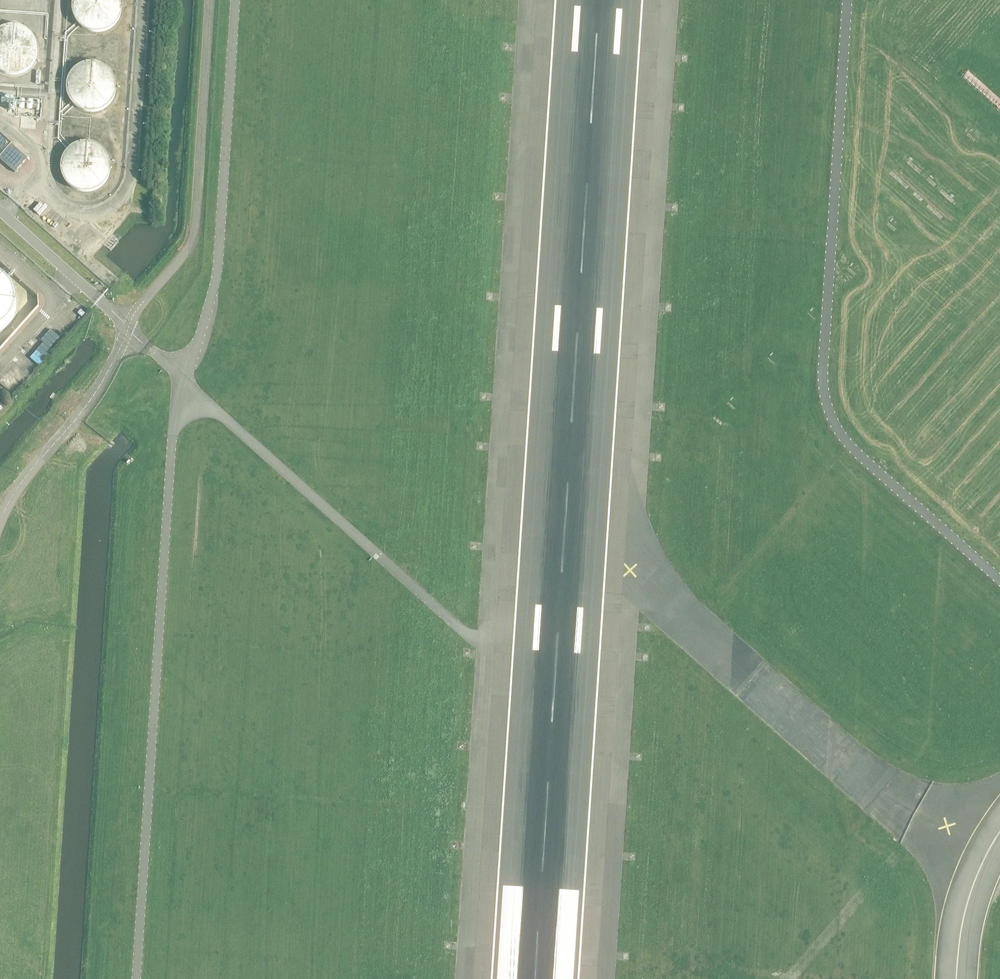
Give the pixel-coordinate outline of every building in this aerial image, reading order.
[(122,7),(121,2),(121,0),(74,0),(73,2),(73,7),(73,12),(75,16),(77,20),(80,24),(84,27),(88,30),(92,31),(97,31),(102,31),(107,30),(111,27),(115,24),(118,21),(120,16),(121,12),(122,7)] [(38,50),(38,45),(36,41),(34,37),(31,33),(27,30),(23,28),(18,26),(14,26),(9,26),(4,28),(0,30),(0,71),(4,73),(9,74),(14,75),(18,74),(23,73),(27,71),(31,67),(34,64),(36,60),(38,55),(38,50)] [(115,92),(115,87),(115,83),(113,78),(111,74),(108,70),(105,67),(101,65),(96,63),(92,63),(87,63),(83,64),(78,66),(75,69),(71,72),(69,76),(67,80),(66,85),(66,90),(67,94),(69,99),(71,102),(75,106),(78,109),(83,110),(87,112),(92,112),(96,111),(101,110),(105,107),(108,104),(111,101),(113,96),(115,92)] [(41,117),(42,99),(17,97),(16,115),(41,117)] [(10,168),(15,172),(27,158),(22,154),(11,144),(12,143),(0,133),(0,159),(10,168)] [(110,173),(110,168),(110,163),(108,158),(106,154),(103,150),(99,147),(95,145),(91,144),(86,143),(81,144),(76,145),(72,147),(68,150),(65,154),(63,158),(62,163),(61,168),(62,173),(63,177),(65,181),(68,185),(72,188),(76,190),(81,192),(86,192),(91,192),(95,190),(99,188),(103,185),(106,181),(108,177),(110,173)] [(0,329),(4,326),(7,323),(10,319),(12,315),(14,311),(15,307),(15,302),(15,298),(13,293),(12,289),(9,285),(6,282),(3,279),(0,277),(0,329)]
